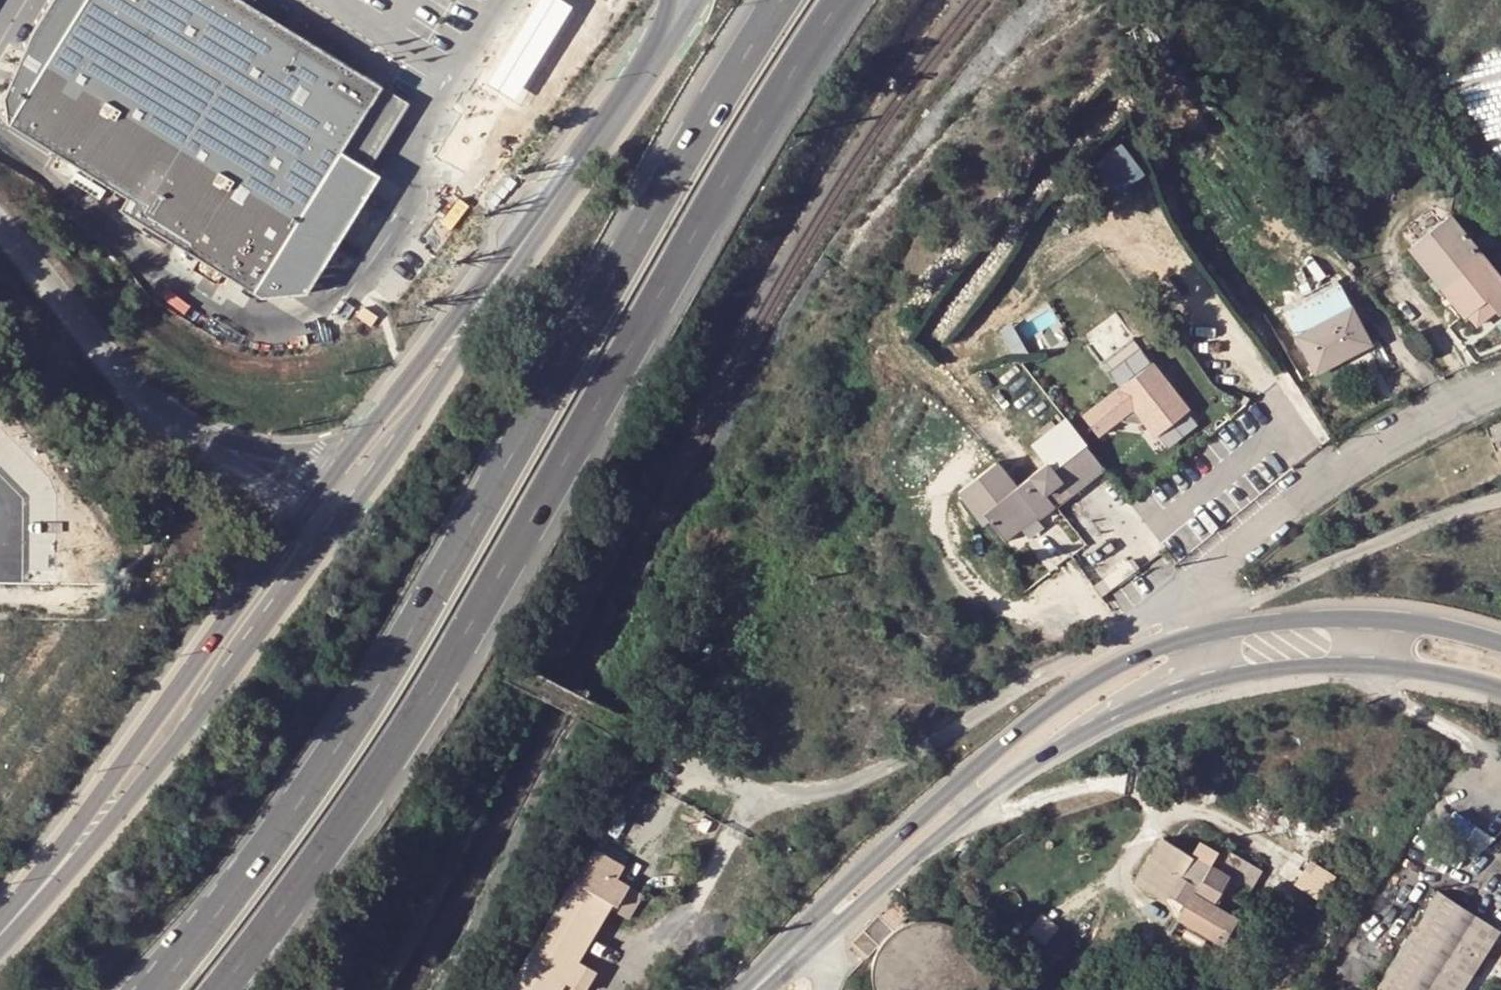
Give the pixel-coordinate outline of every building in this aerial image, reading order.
[(377,88),(234,0),(83,0),(6,125),(126,198),(116,214),(250,296),(377,88)] [(597,0),(540,0),(493,73),(547,105),(613,10),(597,0)] [(1132,138),(1109,157),(1133,187),(1157,168),(1132,138)] [(1408,249),(1462,317),(1466,313),(1476,324),(1494,309),(1498,313),(1500,311),(1500,281),(1448,216),(1408,249)] [(1289,322),(1296,337),(1348,310),(1340,294),(1289,322)] [(1350,309),(1348,310),(1296,337),(1315,373),(1369,344),(1350,309)] [(1186,409),(1130,339),(1098,364),(1118,389),(1083,417),(1097,433),(1117,417),(1121,421),(1137,422),(1141,419),(1154,434),(1186,409)] [(996,463),(957,492),(975,517),(983,512),(988,521),(1002,538),(1035,514),(1038,517),(1053,506),(1044,494),(1060,482),(1052,470),(1083,445),(1064,420),(1031,445),(1045,464),(1015,487),(996,463)] [(1052,470),(1060,482),(1070,494),(1102,470),(1083,445),(1052,470)] [(981,525),(988,521),(983,512),(975,517),(981,525)] [(1213,903),(1227,881),(1209,870),(1191,859),(1171,846),(1159,866),(1149,883),(1185,905),(1179,915),(1222,941),(1237,917),(1213,903)] [(612,901),(618,905),(630,886),(617,877),(624,865),(597,848),(578,880),(511,989),(557,989),(612,901)] [(1213,903),(1237,917),(1264,874),(1222,849),(1209,870),(1227,881),(1213,903)] [(1298,881),(1317,896),(1336,872),(1317,858),(1298,881)] [(1436,889),(1375,986),(1381,989),(1461,989),(1499,930),(1436,889)] [(889,935),(894,931),(879,915),(852,943),(867,958),(880,946),(883,942),(886,938),(889,935)] [(1042,916),(1030,932),(1064,957),(1076,940),(1042,916)] [(894,931),(889,935),(886,938),(883,942),(880,946),(877,952),(874,959),(872,965),(871,972),(871,979),(872,986),(873,989),(981,989),(982,985),(983,978),(983,971),(982,964),(980,958),(977,951),(973,945),(969,940),(964,935),(959,931),(953,927),(947,924),(940,922),(933,921),(926,921),(919,921),(913,922),(906,924),(900,927),(894,931)]
